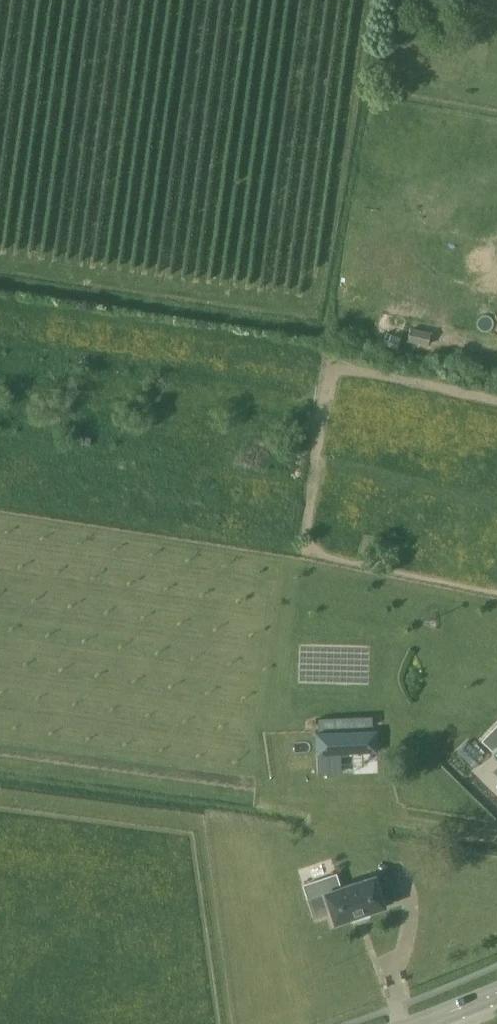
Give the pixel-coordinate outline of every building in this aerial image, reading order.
[(376,731),(315,733),(316,756),(377,753),(376,731)] [(490,734),(485,740),(495,749),(496,747),(496,740),(490,734)] [(307,898),(314,919),(331,913),(334,923),(351,917),(352,919),(368,913),(367,911),(385,906),(375,875),(307,898)]
